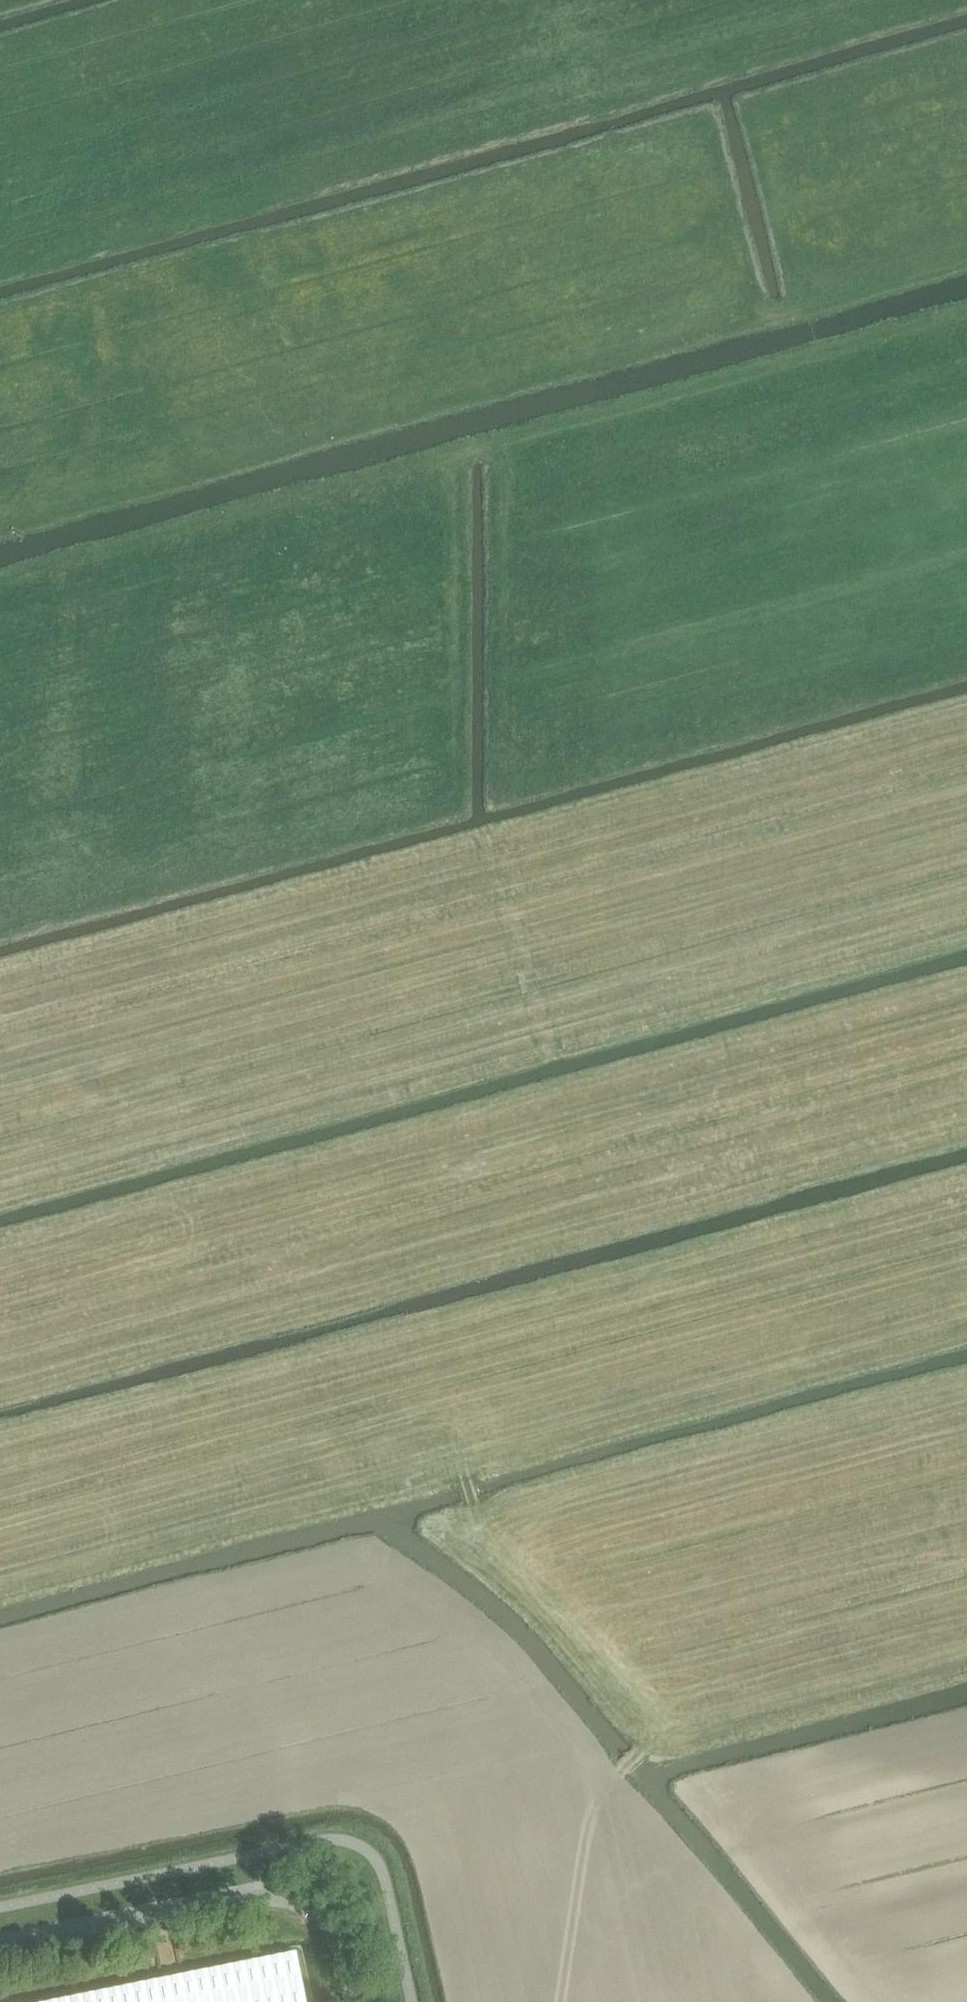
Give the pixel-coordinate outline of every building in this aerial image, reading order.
[(54,2001),(305,2001),(295,1954),(54,2001)]
